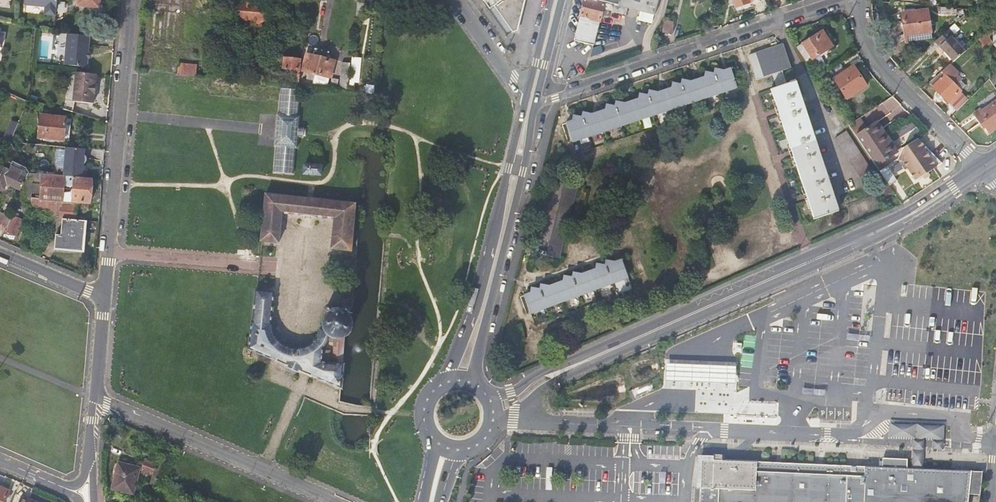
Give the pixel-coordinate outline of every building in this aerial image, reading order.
[(24,4),(46,6),(45,13),(53,14),(56,15),(58,0),(25,0),(24,4)] [(238,23),(249,24),(266,26),(269,0),(267,0),(240,0),(238,23)] [(484,1),(481,4),(489,15),(499,7),(516,32),(521,13),(524,0),(484,0),(484,1)] [(579,23),(598,28),(603,12),(606,13),(607,7),(627,12),(628,8),(655,15),(659,0),(598,0),(598,1),(595,0),(585,0),(579,23)] [(968,10),(970,10),(981,0),(974,0),(966,7),(968,10)] [(367,2),(358,1),(356,16),(366,17),(367,2)] [(901,13),(905,42),(931,39),(927,9),(901,13)] [(663,22),(665,34),(673,32),(671,21),(663,22)] [(248,33),(249,24),(238,23),(237,32),(248,33)] [(594,45),(598,28),(579,23),(575,40),(594,45)] [(955,24),(949,29),(953,34),(959,28),(955,24)] [(935,41),(953,61),(965,51),(951,36),(953,34),(949,29),(935,41)] [(833,46),(822,30),(802,43),(813,59),(833,46)] [(992,34),(989,30),(980,38),(986,45),(993,39),(990,36),(992,34)] [(68,33),(65,65),(87,66),(90,35),(68,33)] [(783,71),(792,68),(784,44),(749,56),(754,72),(761,69),(764,77),(772,75),(776,87),(771,89),(814,218),(839,210),(797,80),(787,83),(783,71)] [(308,71),(306,78),(314,80),(316,73),(331,77),(335,60),(328,58),(330,52),(316,48),(314,54),(308,52),(303,69),(308,71)] [(290,80),(300,81),(302,59),(277,56),(275,84),(284,84),(285,75),(281,75),(282,70),(290,71),(290,80)] [(362,58),(352,56),(352,63),(349,91),(354,91),(355,82),(360,82),(362,58)] [(343,62),(341,90),(349,91),(352,63),(343,62)] [(180,64),(179,74),(196,76),(197,65),(180,64)] [(950,102),(958,110),(968,99),(960,90),(955,86),(961,80),(962,79),(957,74),(958,72),(950,64),(929,82),(933,86),(933,87),(939,92),(945,99),(949,103),(950,102)] [(834,78),(847,99),(867,86),(853,65),(834,78)] [(737,86),(731,68),(723,70),(716,68),(714,73),(706,71),(704,76),(691,81),(682,79),(681,84),(673,82),(671,87),(658,92),(649,90),(648,95),(640,93),(638,98),(625,102),(616,101),(615,106),(607,104),(606,109),(592,113),(583,111),(582,116),(574,114),(573,119),(566,122),(572,141),(737,86)] [(94,103),(97,73),(77,71),(74,101),(94,103)] [(965,85),(961,80),(955,86),(960,90),(965,85)] [(276,146),(275,160),(274,172),(294,173),(296,147),(298,147),(299,131),(300,129),(301,115),(299,115),(301,89),(281,87),(279,113),(277,113),(274,146),(276,146)] [(945,99),(939,92),(937,94),(943,101),(945,99)] [(994,103),(995,105),(984,112),(983,109),(975,115),(981,123),(983,122),(989,131),(995,127),(995,102),(994,103)] [(66,124),(66,116),(41,114),(39,137),(64,139),(66,124)] [(860,129),(855,121),(849,125),(854,132),(860,129)] [(882,134),(884,132),(877,122),(856,136),(876,165),(883,161),(887,158),(894,154),(882,134)] [(873,168),(847,130),(835,138),(861,176),(873,168)] [(884,132),(882,134),(894,154),(897,152),(884,132)] [(898,159),(904,161),(917,180),(936,166),(924,148),(926,147),(918,138),(903,148),(898,159)] [(21,163),(24,161),(10,141),(6,151),(21,163)] [(82,177),(84,163),(84,162),(86,161),(86,160),(87,158),(86,156),(85,154),(84,154),(85,148),(67,146),(64,175),(82,177)] [(924,148),(936,166),(942,162),(926,147),(924,148)] [(322,175),(322,165),(305,163),(304,173),(322,175)] [(23,189),(28,177),(21,174),(23,169),(13,165),(11,169),(3,166),(0,172),(0,189),(5,187),(8,182),(23,189)] [(41,200),(43,173),(30,172),(28,177),(23,189),(20,197),(41,200)] [(90,203),(92,178),(82,177),(64,175),(57,175),(43,173),(41,200),(20,197),(56,216),(57,217),(76,218),(78,202),(90,203)] [(566,179),(547,255),(560,258),(579,183),(566,179)] [(887,197),(894,192),(889,185),(882,190),(887,197)] [(282,212),(308,215),(334,217),(331,248),(351,251),(356,202),(266,193),(261,241),(279,243),(282,212)] [(6,227),(11,216),(2,212),(0,217),(0,228),(3,229),(6,227)] [(24,219),(12,214),(11,216),(6,227),(5,230),(17,235),(24,219)] [(84,250),(87,220),(62,218),(61,235),(56,234),(55,248),(84,250)] [(291,261),(294,237),(319,240),(320,229),(285,224),(280,260),(291,261)] [(629,277),(622,259),(615,261),(607,259),(605,265),(597,263),(596,268),(582,273),(574,272),(573,276),(565,275),(564,280),(550,285),(541,283),(540,288),(532,287),(531,292),(525,294),(531,313),(629,277)] [(270,357),(298,368),(302,370),(306,360),(306,353),(306,347),(305,346),(301,347),(298,348),(294,348),(289,347),(284,345),(281,343),(277,339),(274,335),(272,330),(272,326),(271,322),(271,319),(274,292),(265,290),(256,290),(250,348),(270,357)] [(327,334),(329,336),(333,338),(336,338),(339,338),(342,338),(347,335),(349,333),(352,330),(353,326),(354,322),(353,320),(352,317),(351,315),(349,312),(350,310),(350,309),(350,307),(349,306),(347,306),(346,306),(345,307),(344,309),(343,308),(340,308),(337,307),(334,308),(332,309),(332,308),(331,306),(330,306),(329,306),(328,306),(326,307),(326,309),(327,310),(327,311),(325,314),(324,316),(323,319),(322,322),(323,326),(323,329),(325,331),(327,334)] [(329,339),(329,336),(327,334),(325,331),(323,329),(323,326),(320,326),(320,330),(318,332),(317,336),(314,340),(318,345),(319,348),(319,353),(318,355),(310,374),(314,375),(342,387),(342,385),(342,363),(333,361),(323,360),(324,347),(325,345),(329,339)] [(333,338),(333,361),(342,363),(342,338),(339,338),(336,338),(333,338)] [(302,370),(310,374),(318,355),(319,353),(319,348),(318,345),(314,340),(310,344),(305,346),(306,347),(306,353),(306,360),(302,370)] [(738,366),(666,363),(666,383),(738,386),(738,366)] [(883,459),(883,468),(800,464),(754,462),(722,461),(723,455),(719,455),(714,455),(714,461),(702,460),(700,501),(968,501),(969,493),(972,470),(907,468),(908,460),(883,459)] [(150,483),(154,485),(161,466),(145,460),(141,471),(153,475),(150,483)] [(139,468),(118,464),(113,488),(133,493),(139,468)] [(984,471),(972,470),(969,493),(981,495),(984,471)] [(0,486),(0,501),(5,501),(10,491),(0,486)]
